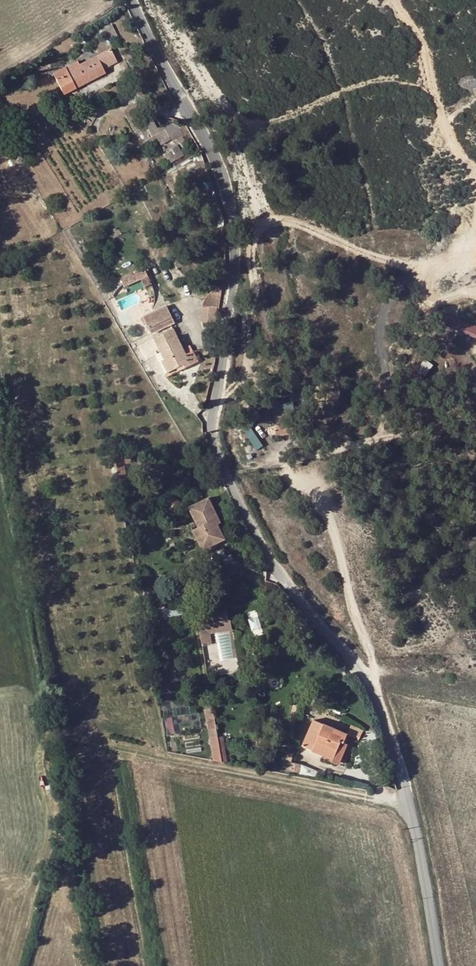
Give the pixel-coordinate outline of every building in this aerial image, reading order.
[(112,24),(103,29),(109,42),(119,37),(112,24)] [(110,48),(95,56),(103,70),(117,62),(110,48)] [(77,60),(51,74),(60,92),(86,78),(89,83),(105,75),(103,70),(95,56),(79,65),(77,60)] [(86,78),(60,92),(62,96),(89,83),(86,78)] [(152,121),(144,127),(151,137),(140,144),(142,148),(157,139),(160,143),(175,135),(177,140),(183,136),(174,121),(156,128),(152,121)] [(145,268),(138,271),(142,279),(145,287),(152,284),(145,268)] [(138,271),(121,279),(124,287),(142,279),(138,271)] [(167,305),(149,313),(157,331),(175,322),(167,305)] [(217,307),(201,307),(200,322),(217,322),(217,307)] [(157,331),(149,313),(124,325),(129,337),(133,335),(139,332),(143,338),(157,331)] [(475,338),(475,336),(475,324),(442,313),(438,325),(475,338)] [(152,340),(167,372),(175,368),(181,365),(183,370),(198,362),(193,353),(187,356),(183,349),(173,330),(152,340)] [(139,332),(133,335),(137,342),(143,338),(139,332)] [(190,346),(183,349),(187,356),(193,353),(190,346)] [(290,423),(273,429),(276,438),(293,432),(290,423)] [(130,456),(123,457),(125,465),(132,464),(130,456)] [(123,457),(114,459),(117,473),(125,472),(126,472),(125,465),(123,457)] [(125,472),(117,473),(120,488),(128,486),(125,472)] [(208,498),(188,508),(197,528),(208,548),(225,540),(217,525),(220,523),(208,498)] [(208,548),(197,528),(191,531),(201,551),(208,548)] [(182,615),(181,606),(162,609),(163,619),(182,615)] [(209,616),(196,618),(197,626),(210,623),(209,616)] [(230,620),(214,623),(215,631),(208,632),(209,635),(232,631),(230,620)] [(210,623),(197,626),(200,641),(210,640),(209,635),(208,632),(215,631),(214,623),(210,623)] [(182,700),(169,702),(171,709),(183,706),(182,700)] [(212,709),(204,710),(209,741),(217,740),(212,709)] [(172,718),(164,719),(167,735),(175,734),(172,718)] [(346,736),(312,721),(301,746),(333,759),(340,743),(343,745),(347,736),(346,736)] [(351,725),(346,736),(347,736),(359,741),(363,730),(351,725)] [(288,731),(287,740),(293,741),(295,732),(288,731)] [(217,740),(219,750),(221,763),(228,764),(223,739),(217,740)] [(219,750),(217,740),(209,741),(211,752),(219,750)] [(349,747),(343,745),(340,743),(333,759),(332,762),(341,766),(349,747)] [(219,750),(211,752),(212,761),(221,763),(219,750)]
